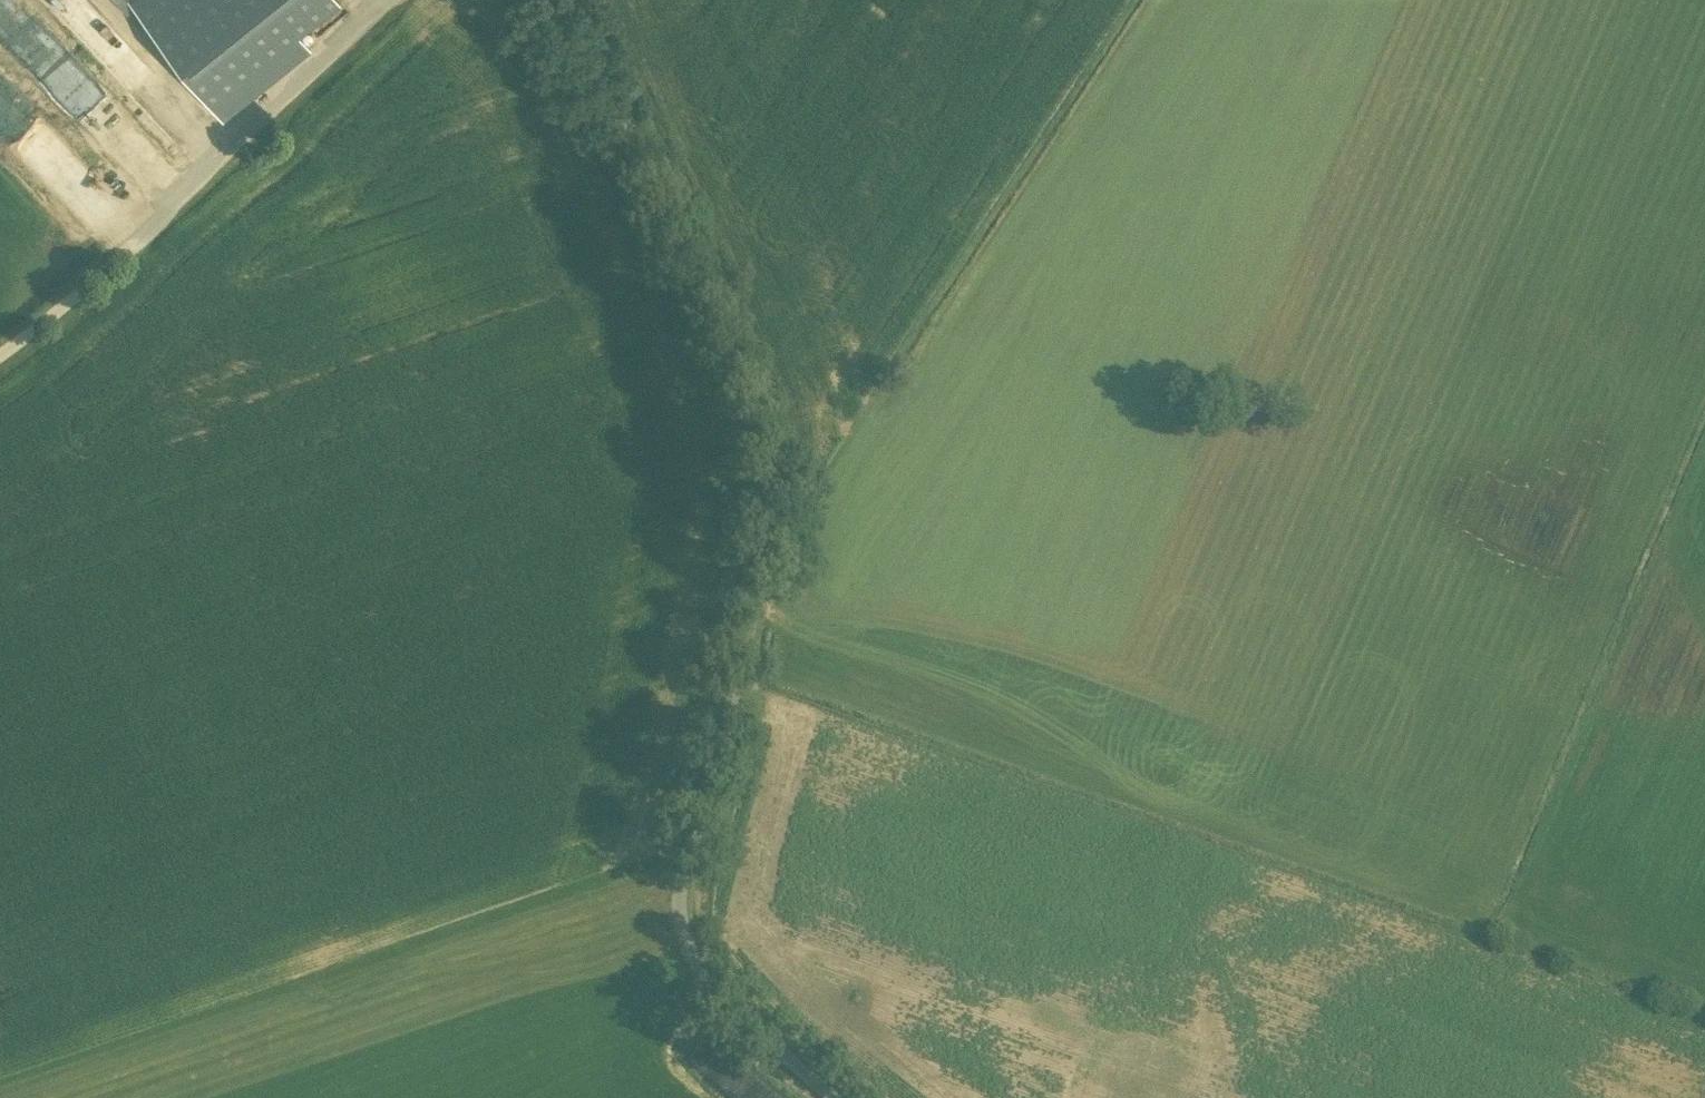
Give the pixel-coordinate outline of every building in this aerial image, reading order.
[(9,0),(0,0),(0,42),(8,54),(21,45),(23,48),(36,39),(9,0)] [(143,0),(116,0),(127,13),(136,6),(143,0)] [(335,0),(143,0),(136,6),(191,75),(261,19),(294,59),(309,46),(297,30),(335,0)]
